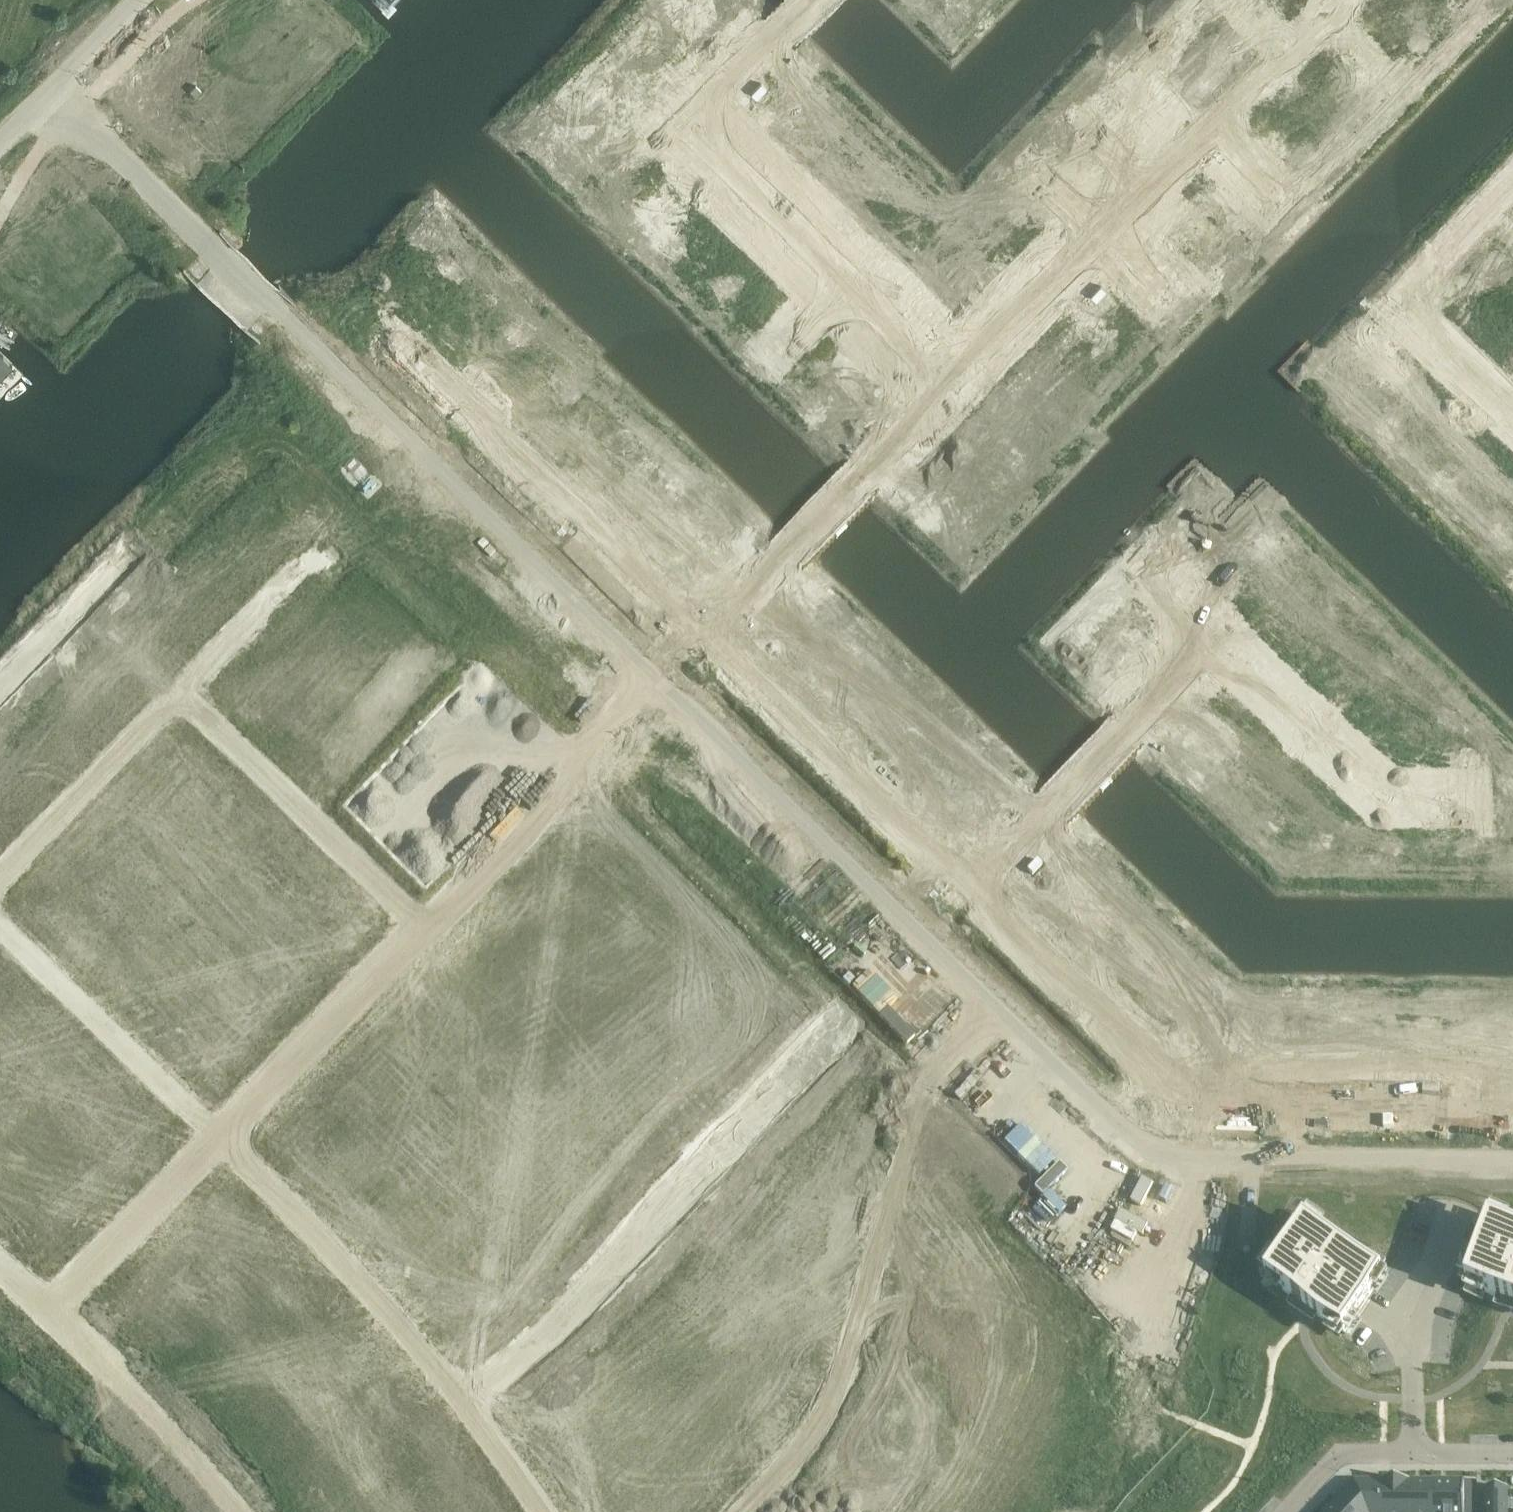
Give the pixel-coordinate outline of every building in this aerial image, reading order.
[(384,15),(398,0),(369,0),(384,15)] [(705,12),(714,3),(725,14),(739,0),(693,0),(705,12)] [(1244,15),(1258,0),(1228,0),(1244,15)] [(1381,5),(1387,11),(1395,2),(1393,0),(1386,0),(1381,5)] [(681,4),(656,29),(683,56),(686,58),(702,41),(692,32),(701,24),(681,4)] [(1203,5),(1187,22),(1213,46),(1229,30),(1203,5)] [(1375,12),(1366,21),(1372,26),(1381,18),(1375,12)] [(1275,14),(1269,19),(1278,28),(1283,22),(1275,14)] [(655,27),(630,53),(647,70),(655,61),(667,73),(683,56),(656,29),(655,27)] [(1259,30),(1254,35),(1262,44),(1268,38),(1259,30)] [(1354,34),(1348,39),(1357,48),(1363,42),(1354,34)] [(1348,39),(1343,45),(1351,53),(1357,48),(1348,39)] [(1244,45),(1238,51),(1247,59),(1253,53),(1244,45)] [(1326,63),(1320,69),(1329,77),(1334,71),(1326,63)] [(614,69),(589,95),(591,97),(618,123),(635,105),(623,94),(632,86),(614,69)] [(1320,69),(1314,74),(1323,83),(1329,77),(1320,69)] [(1276,87),(1267,95),(1273,101),(1281,92),(1276,87)] [(1225,89),(1217,98),(1222,103),(1231,95),(1225,89)] [(1267,95),(1259,104),(1265,109),(1273,101),(1267,95)] [(591,97),(567,122),(587,141),(595,133),(605,141),(621,125),(618,123),(591,97)] [(1217,98),(1208,106),(1214,112),(1222,103),(1217,98)] [(817,102),(789,131),(805,146),(808,149),(836,120),(817,102)] [(854,138),(826,167),(830,170),(841,181),(845,184),(872,155),(854,138)] [(805,146),(798,153),(805,160),(812,153),(808,149),(805,146)] [(823,164),(816,171),(823,177),(830,170),(826,167),(823,164)] [(654,179),(626,209),(646,228),(650,223),(674,198),(654,179)] [(1206,179),(1200,186),(1206,193),(1213,186),(1206,179)] [(841,181),(834,188),(841,195),(848,188),(845,184),(841,181)] [(1200,186),(1186,201),(1200,215),(1214,200),(1213,199),(1206,193),(1200,186)] [(1213,186),(1206,193),(1213,199),(1220,192),(1213,186)] [(674,198),(650,223),(667,239),(694,210),(688,204),(684,208),(674,198)] [(859,199),(852,206),(859,212),(866,205),(863,202),(859,199)] [(1214,200),(1200,215),(1214,229),(1228,214),(1214,200)] [(1186,201),(1171,216),(1178,222),(1185,229),(1186,230),(1200,215),(1186,201)] [(694,210),(667,239),(682,254),(706,229),(697,221),(701,217),(694,210)] [(1503,222),(1512,232),(1512,211),(1503,222)] [(1228,214),(1214,229),(1228,242),(1243,228),(1228,214)] [(1200,215),(1186,230),(1200,243),(1214,229),(1200,215)] [(878,216),(871,223),(878,230),(884,223),(881,219),(878,216)] [(921,216),(916,221),(925,230),(930,224),(921,216)] [(1171,216),(1165,223),(1171,229),(1178,222),(1171,216)] [(916,221),(911,227),(920,235),(925,230),(916,221)] [(1178,222),(1171,229),(1178,236),(1185,229),(1178,222)] [(1250,222),(1244,229),(1250,235),(1257,228),(1250,222)] [(911,227),(905,232),(914,241),(920,235),(911,227)] [(1257,228),(1250,235),(1257,242),(1264,235),(1257,228)] [(706,229),(682,254),(698,269),(725,240),(719,233),(715,237),(706,229)] [(1214,229),(1200,243),(1214,257),(1228,242),(1214,229)] [(905,232),(900,238),(902,240),(909,246),(914,241),(905,232)] [(413,233),(384,262),(402,280),(414,267),(422,276),(439,258),(413,233)] [(896,234),(888,241),(895,247),(902,240),(900,238),(896,234)] [(725,240),(698,269),(714,284),(738,259),(728,250),(732,246),(725,240)] [(902,240),(895,247),(902,253),(909,246),(902,240)] [(1215,258),(1209,265),(1215,271),(1222,265),(1215,258)] [(1466,258),(1455,269),(1485,298),(1496,287),(1467,259),(1466,258)] [(1222,265),(1215,271),(1222,278),(1229,271),(1222,265)] [(441,294),(430,306),(447,323),(474,295),(475,294),(449,269),(432,286),(441,294)] [(447,323),(445,325),(461,341),(471,331),(479,340),(499,319),(474,295),(447,323)] [(1497,320),(1491,326),(1500,334),(1506,328),(1497,320)] [(0,323),(0,412),(46,364),(2,321),(0,323)] [(1491,326),(1485,331),(1494,340),(1500,334),(1491,326)] [(503,363),(494,373),(511,388),(513,386),(539,358),(513,334),(494,355),(503,363)] [(539,358),(513,386),(531,402),(542,391),(550,399),(567,381),(540,357),(539,358)] [(829,360),(816,372),(830,385),(842,373),(829,360)] [(816,372),(804,385),(818,398),(830,385),(816,372)] [(842,373),(830,385),(843,398),(855,386),(842,373)] [(830,385),(818,398),(831,411),(843,398),(830,385)] [(855,386),(843,398),(857,411),(869,399),(855,386)] [(566,417),(549,434),(565,450),(570,445),(593,422),(570,400),(560,410),(566,417)] [(593,422),(570,445),(579,454),(575,459),(582,466),(609,438),(593,422)] [(609,438),(582,466),(598,481),(615,464),(621,470),(631,460),(609,438)] [(642,489),(631,500),(648,517),(674,489),(676,488),(650,463),(633,480),(642,489)] [(921,498),(905,515),(934,544),(959,518),(942,502),(934,511),(921,498)] [(1500,521),(1512,534),(1512,508),(1500,521)] [(1274,575),(1251,598),(1264,610),(1267,608),(1284,624),(1304,603),(1295,595),(1307,582),(1282,557),(1269,570),(1274,575)] [(1110,608),(1097,622),(1110,634),(1123,621),(1110,608)] [(1123,621),(1110,634),(1123,647),(1136,634),(1123,621)] [(1097,622),(1084,636),(1097,648),(1110,634),(1097,622)] [(1110,634),(1097,648),(1110,661),(1123,647),(1110,634)] [(1084,636),(1071,649),(1084,662),(1097,648),(1084,636)] [(1097,648),(1084,662),(1097,674),(1110,661),(1097,648)] [(1071,649),(1057,663),(1070,675),(1084,662),(1071,649)] [(1084,662),(1070,675),(1083,688),(1097,674),(1084,662)] [(1112,947),(1094,966),(1111,982),(1139,953),(1122,937),(1129,929),(1120,920),(1102,938),(1112,947)] [(1490,1222),(1467,1286),(1512,1303),(1510,1310),(1512,1311),(1512,1230),(1490,1222)] [(1266,1279),(1292,1297),(1288,1303),(1300,1312),(1304,1306),(1344,1334),(1383,1278),(1306,1223),(1266,1279)] [(1349,1511),(1380,1511),(1380,1480),(1354,1480),(1336,1500),(1349,1511)] [(1380,1511),(1409,1511),(1409,1480),(1380,1480),(1380,1511)] [(1409,1511),(1434,1511),(1434,1480),(1409,1480),(1409,1511)] [(1434,1480),(1434,1511),(1464,1511),(1464,1506),(1464,1498),(1464,1489),(1464,1480),(1434,1480)] [(1465,1480),(1465,1489),(1476,1489),(1476,1480),(1465,1480)] [(1465,1489),(1465,1498),(1476,1498),(1476,1489),(1465,1489)] [(1483,1489),(1483,1511),(1507,1511),(1507,1489),(1483,1489)] [(1465,1498),(1465,1506),(1476,1506),(1476,1498),(1465,1498)] [(1336,1500),(1325,1511),(1349,1511),(1336,1500)]
